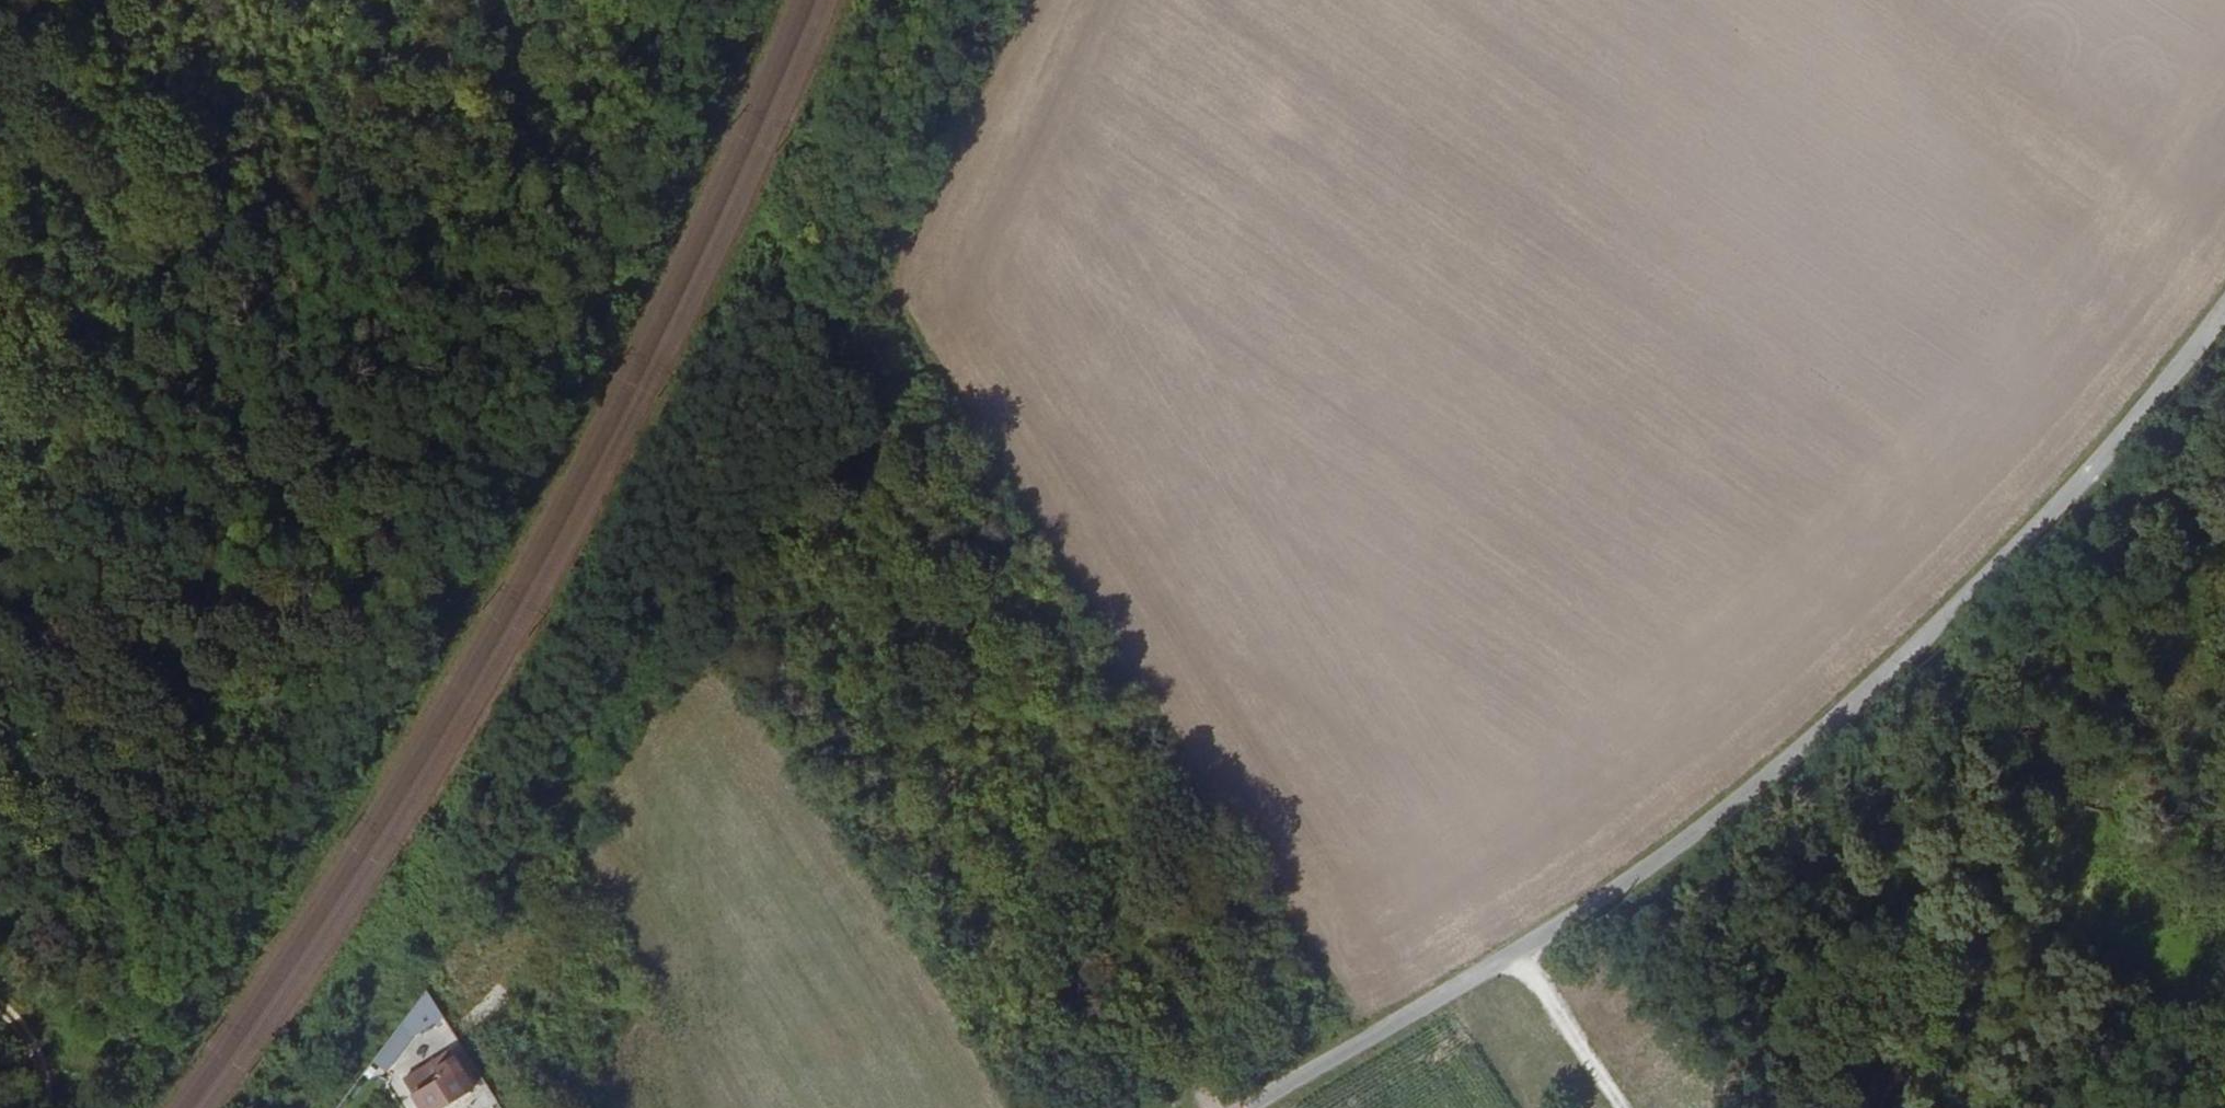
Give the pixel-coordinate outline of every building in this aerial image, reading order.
[(461,1014),(471,1027),(511,999),(502,986),(461,1014)] [(425,993),(371,1059),(388,1073),(441,1007),(425,993)] [(451,1058),(431,1068),(436,1079),(408,1098),(415,1107),(432,1107),(467,1086),(451,1058)]
